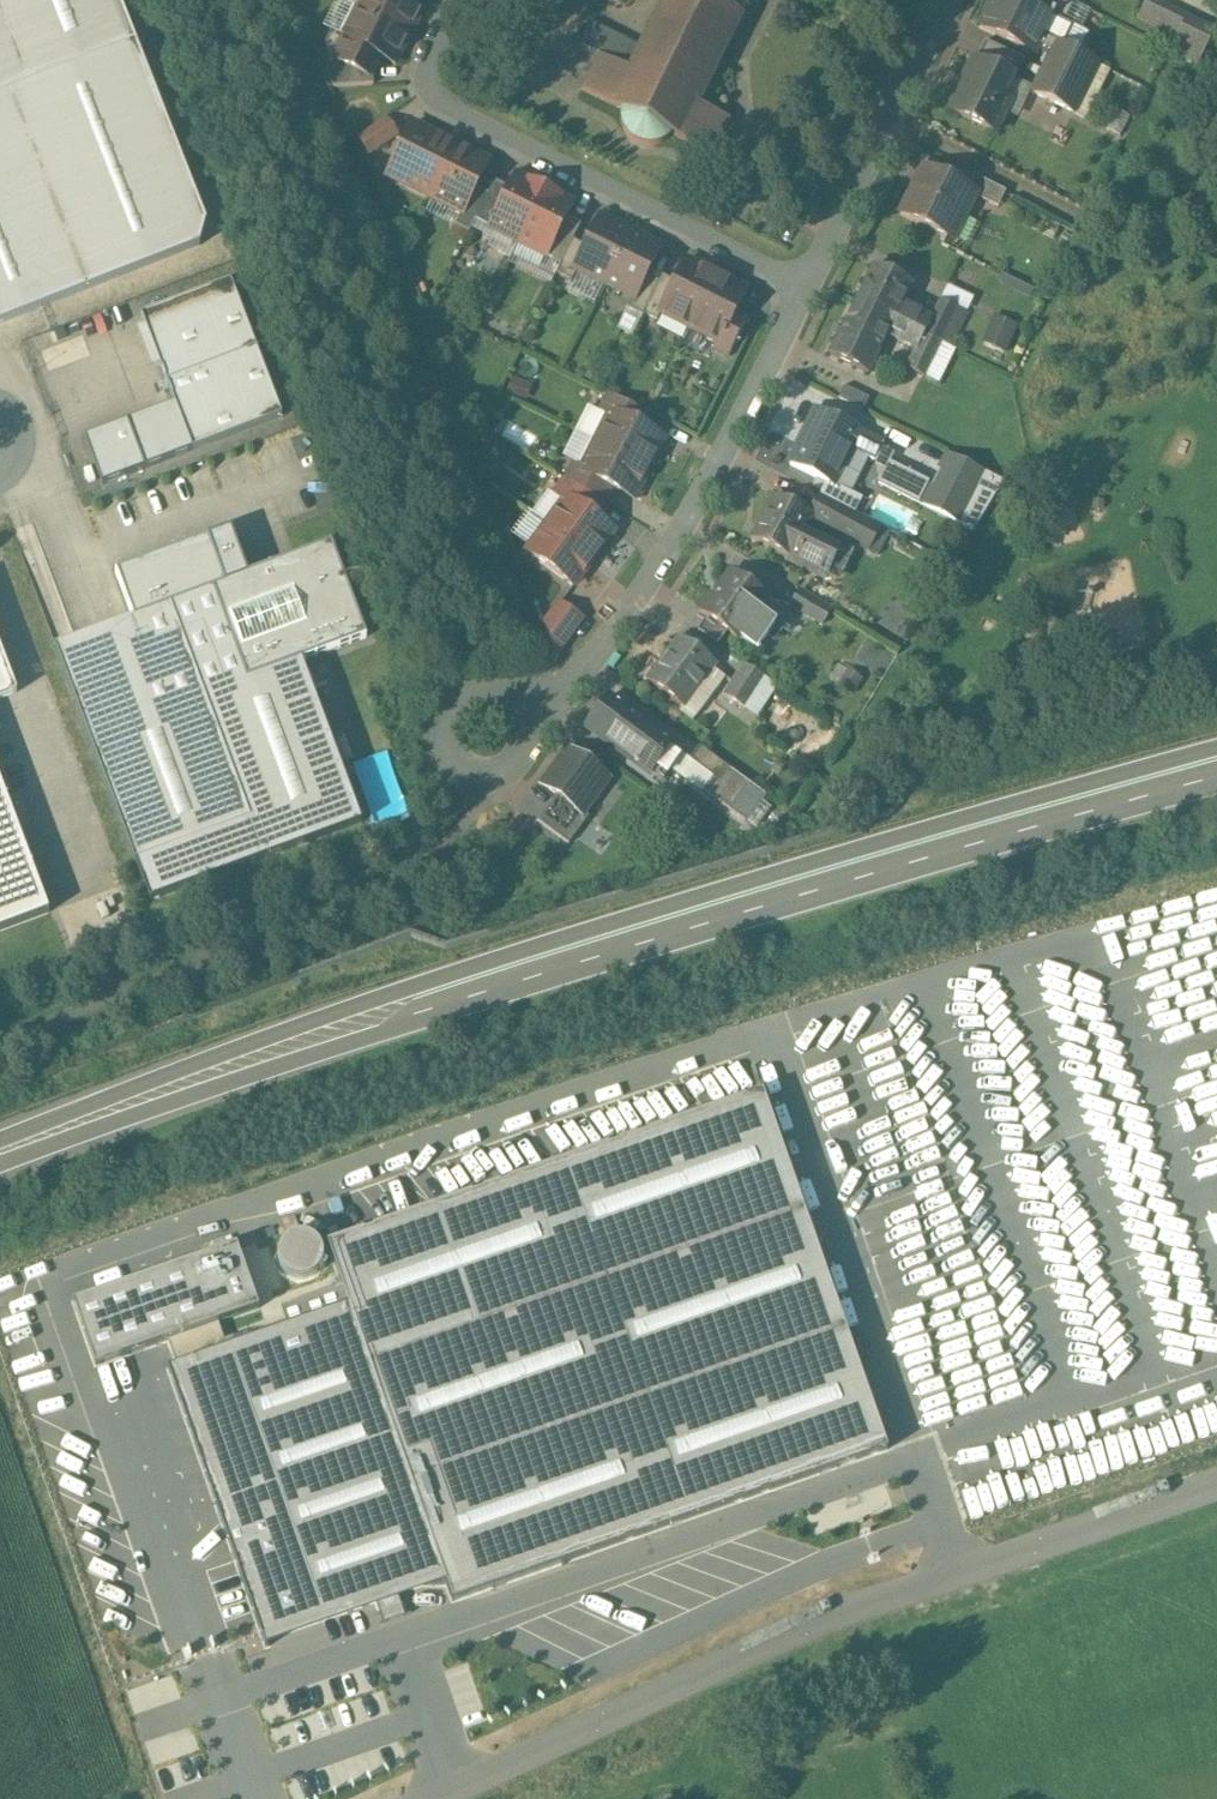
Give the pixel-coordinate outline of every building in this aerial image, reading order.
[(136,42),(120,0),(0,0),(0,96),(136,42)] [(408,34),(414,21),(416,22),(424,4),(416,0),(362,0),(358,8),(408,34)] [(598,58),(582,91),(622,111),(622,114),(621,120),(622,126),(625,131),(627,136),(632,141),(638,145),(647,147),(656,146),(664,144),(668,140),(672,136),(713,156),(730,121),(698,105),(740,19),(743,20),(745,18),(730,10),(735,0),(667,0),(643,50),(592,24),(580,49),(598,58)] [(1031,0),(994,0),(981,27),(1033,52),(1037,44),(1051,15),(1053,11),(1031,0)] [(1177,37),(1186,19),(1147,0),(1138,19),(1177,37)] [(1062,47),(1079,55),(1089,33),(1082,29),(1090,11),(1074,3),(1064,21),(1073,26),(1062,47)] [(370,52),(379,57),(394,64),(403,47),(402,46),(408,34),(358,8),(343,38),(370,51),(370,52)] [(1073,26),(1064,21),(1051,15),(1037,44),(1053,51),(1056,44),(1062,47),(1073,26)] [(1214,33),(1186,19),(1177,37),(1171,50),(1199,64),(1214,33)] [(368,78),(373,69),(364,65),(370,52),(370,51),(343,38),(332,60),(368,78)] [(200,246),(206,223),(136,42),(0,96),(0,324),(200,246)] [(1062,47),(1056,44),(1053,51),(1033,92),(1073,111),(1097,64),(1079,55),(1062,47)] [(379,57),(370,52),(364,65),(373,69),(379,57)] [(1013,78),(973,59),(962,80),(966,82),(951,111),(996,133),(1010,104),(1003,100),(1013,78)] [(374,85),(373,69),(368,78),(332,60),(327,70),(334,88),(374,85)] [(388,122),(359,140),(370,154),(397,136),(388,122)] [(446,145),(448,142),(413,125),(394,164),(410,171),(404,184),(433,199),(457,150),(446,145)] [(446,145),(457,150),(459,147),(448,142),(446,145)] [(459,147),(457,150),(468,156),(470,153),(459,147)] [(463,214),(476,188),(489,162),(470,153),(468,156),(457,150),(433,199),(461,213),(463,214)] [(410,171),(394,164),(388,176),(404,184),(410,171)] [(957,167),(949,182),(976,195),(975,197),(999,208),(1007,192),(957,167)] [(949,182),(927,171),(916,194),(911,191),(901,214),(947,238),(958,215),(965,218),(975,197),(976,195),(949,182)] [(517,176),(514,181),(526,187),(528,182),(517,176)] [(519,242),(545,191),(528,182),(526,187),(514,181),(510,190),(491,228),(519,242)] [(491,228),(510,190),(495,182),(489,194),(476,221),(491,228)] [(476,221),(489,194),(476,188),(463,214),(461,213),(455,226),(470,233),(476,221)] [(559,204),(561,199),(545,191),(519,242),(547,256),(567,217),(571,209),(559,204)] [(573,205),(561,199),(559,204),(571,209),(573,205)] [(965,218),(958,215),(947,238),(954,240),(965,218)] [(562,264),(573,241),(582,224),(567,217),(547,256),(562,264)] [(605,284),(632,231),(625,227),(623,230),(601,218),(586,248),(577,266),(579,266),(592,273),(590,277),(605,284)] [(637,295),(646,276),(660,247),(638,237),(639,234),(632,231),(605,284),(621,292),(623,288),(635,294),(637,295)] [(572,281),(577,271),(579,266),(577,266),(586,248),(573,241),(562,264),(557,274),(572,281)] [(683,317),(694,321),(717,276),(686,261),(676,282),(661,312),(662,313),(674,319),(683,317)] [(592,273),(579,266),(577,271),(590,277),(592,273)] [(874,267),(857,301),(942,343),(952,321),(934,313),(932,318),(903,304),(913,286),(874,267)] [(644,315),(659,283),(646,276),(637,295),(635,294),(633,299),(628,309),(642,317),(644,315)] [(661,312),(676,282),(662,276),(659,283),(644,315),(658,321),(662,313),(661,312)] [(717,276),(694,321),(704,327),(707,335),(719,342),(721,343),(736,312),(747,291),(717,276)] [(231,283),(141,317),(192,452),(282,417),(231,283)] [(623,288),(621,292),(633,299),(635,294),(623,288)] [(941,300),(934,313),(952,321),(962,326),(968,313),(941,300)] [(925,379),(942,343),(857,301),(831,356),(869,374),(886,339),(915,353),(907,369),(925,379)] [(749,318),(736,312),(721,343),(719,342),(715,350),(729,356),(749,318)] [(690,328),(694,321),(683,317),(674,319),(690,328)] [(1014,325),(997,318),(985,344),(1002,351),(1014,325)] [(704,327),(694,321),(690,328),(707,335),(704,327)] [(962,326),(952,321),(942,343),(951,347),(962,326)] [(845,386),(839,399),(864,411),(870,398),(845,386)] [(612,412),(642,427),(648,414),(610,395),(602,410),(611,414),(612,412)] [(103,486),(192,452),(175,406),(85,440),(103,486)] [(864,432),(816,409),(789,464),(836,488),(854,452),(874,463),(882,444),(863,434),(864,432)] [(611,414),(596,443),(648,468),(663,438),(642,427),(612,412),(611,414)] [(582,472),(612,487),(634,498),(648,468),(596,443),(583,470),(582,472)] [(987,473),(948,454),(922,505),(961,524),(987,473)] [(575,465),(567,480),(604,503),(612,487),(582,472),(583,470),(575,465)] [(568,497),(594,516),(604,503),(567,480),(557,494),(566,500),(568,497)] [(854,514),(819,495),(812,510),(844,527),(846,528),(854,514)] [(548,525),(594,558),(615,531),(594,516),(568,497),(566,500),(548,525)] [(791,559),(792,558),(802,538),(813,515),(774,497),(752,540),(791,559)] [(846,528),(844,527),(840,536),(868,551),(880,528),(854,514),(846,528)] [(528,552),(575,585),(594,558),(548,525),(528,552)] [(231,529),(116,572),(134,619),(134,621),(171,607),(215,591),(248,679),(301,659),(302,662),(367,637),(332,544),(248,575),(231,529)] [(829,550),(802,538),(792,558),(796,560),(794,564),(818,575),(829,550)] [(768,599),(732,572),(714,596),(712,594),(700,611),(718,625),(728,632),(738,640),(740,637),(757,613),(767,600),(768,599)] [(853,623),(800,590),(791,605),(821,626),(817,635),(839,648),(853,623)] [(215,591),(171,607),(134,621),(134,619),(55,648),(150,901),(362,822),(302,662),(301,659),(248,679),(215,591)] [(767,600),(757,613),(776,627),(768,638),(775,643),(786,628),(767,600)] [(557,653),(582,619),(559,603),(545,624),(557,653)] [(776,627),(757,613),(740,637),(758,651),(768,638),(776,627)] [(718,646),(728,632),(718,625),(715,629),(705,622),(698,632),(718,646)] [(684,708),(716,665),(680,638),(648,679),(684,708)] [(18,693),(0,647),(0,700),(18,693)] [(766,678),(745,664),(724,696),(745,709),(766,678)] [(626,710),(609,697),(592,719),(594,732),(605,740),(626,710)] [(628,708),(626,710),(605,740),(651,774),(652,772),(664,780),(684,752),(673,744),(674,741),(628,708)] [(700,746),(690,760),(713,777),(721,783),(731,769),(700,746)] [(608,778),(569,749),(543,785),(557,795),(582,814),(583,812),(608,778)] [(721,783),(713,777),(704,790),(730,810),(750,783),(731,769),(721,783)] [(49,913),(0,779),(0,931),(49,913)] [(765,794),(750,783),(730,810),(746,821),(765,794)] [(589,817),(583,812),(582,814),(557,795),(538,821),(569,843),(589,817)] [(326,1245),(349,1311),(443,1584),(449,1601),(887,1450),(764,1094),(326,1245)] [(280,1249),(296,1284),(332,1267),(316,1233),(280,1249)] [(264,1310),(244,1247),(77,1300),(97,1363),(264,1310)] [(349,1311),(170,1372),(263,1645),(443,1584),(349,1311)]
